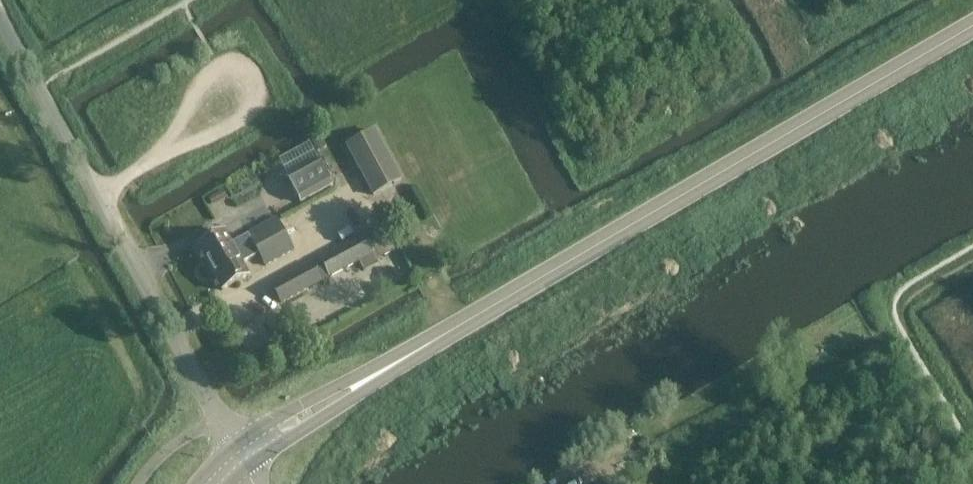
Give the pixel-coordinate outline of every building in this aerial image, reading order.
[(346,143),(375,195),(405,178),(376,126),(346,143)] [(342,183),(328,157),(318,138),(286,155),(296,174),(294,175),(308,201),(342,183)] [(254,246),(259,256),(265,268),(296,252),(277,218),(247,234),(248,236),(254,246)] [(384,226),(374,231),(382,246),(392,241),(384,226)] [(199,247),(211,269),(254,246),(248,236),(233,243),(227,232),(199,247)] [(364,236),(319,259),(329,279),(360,263),(364,270),(379,263),(375,255),(364,236)] [(382,246),(381,247),(385,255),(396,249),(392,241),(382,246)] [(254,246),(211,269),(223,291),(250,275),(244,264),(259,256),(254,246)] [(316,263),(276,284),(286,301),(325,279),(316,263)]
